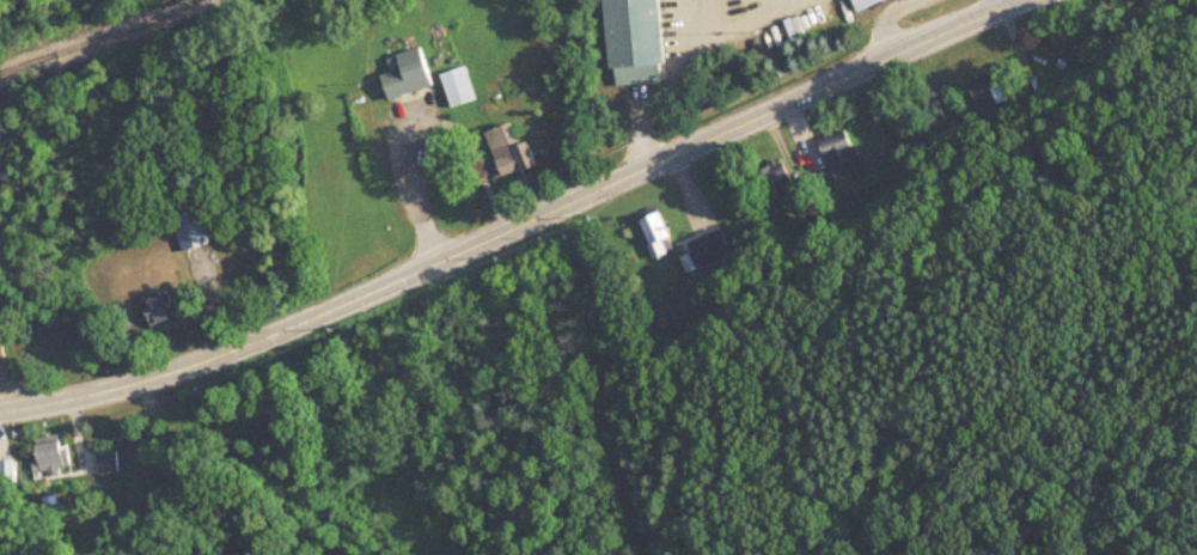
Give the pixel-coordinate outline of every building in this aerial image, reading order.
[(612,71),(618,71),(619,86),(668,83),(663,0),(607,0),(612,71)] [(860,12),(892,0),(855,0),(860,12)] [(393,74),(384,77),(390,101),(437,89),(426,49),(389,59),(393,74)] [(478,100),(467,68),(443,76),(454,108),(478,100)] [(951,95),(948,88),(934,94),(946,125),(1007,101),(997,77),(951,95)] [(502,172),(524,164),(527,173),(542,167),(534,143),(519,148),(511,126),(489,134),(502,172)] [(863,173),(849,131),(822,140),(835,182),(863,173)] [(764,183),(770,200),(797,191),(791,174),(764,183)] [(670,242),(675,241),(666,215),(645,222),(658,259),(674,253),(670,242)] [(691,244),(700,267),(735,255),(726,231),(691,244)] [(184,321),(175,295),(149,304),(157,330),(184,321)] [(8,359),(7,337),(0,337),(0,359),(8,359)] [(68,474),(68,445),(42,445),(42,474),(68,474)] [(120,474),(120,454),(100,454),(100,474),(120,474)] [(15,485),(15,462),(0,462),(0,485),(15,485)]
